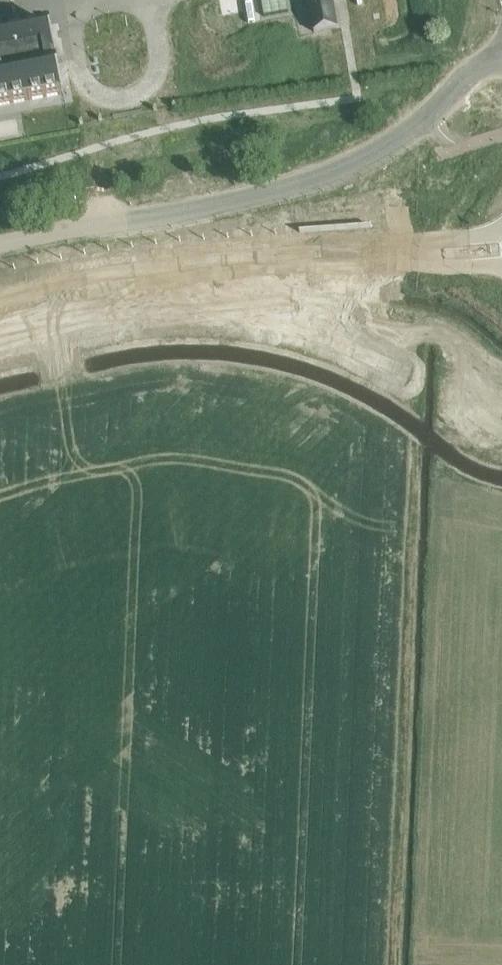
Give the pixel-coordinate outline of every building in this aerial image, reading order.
[(264,16),(288,11),(286,0),(262,0),(264,16)] [(314,31),(337,27),(332,0),(308,0),(314,31)] [(63,93),(63,94),(64,94),(58,62),(57,62),(57,63),(55,63),(53,55),(55,55),(57,55),(51,23),(50,24),(0,33),(0,105),(63,93)]
